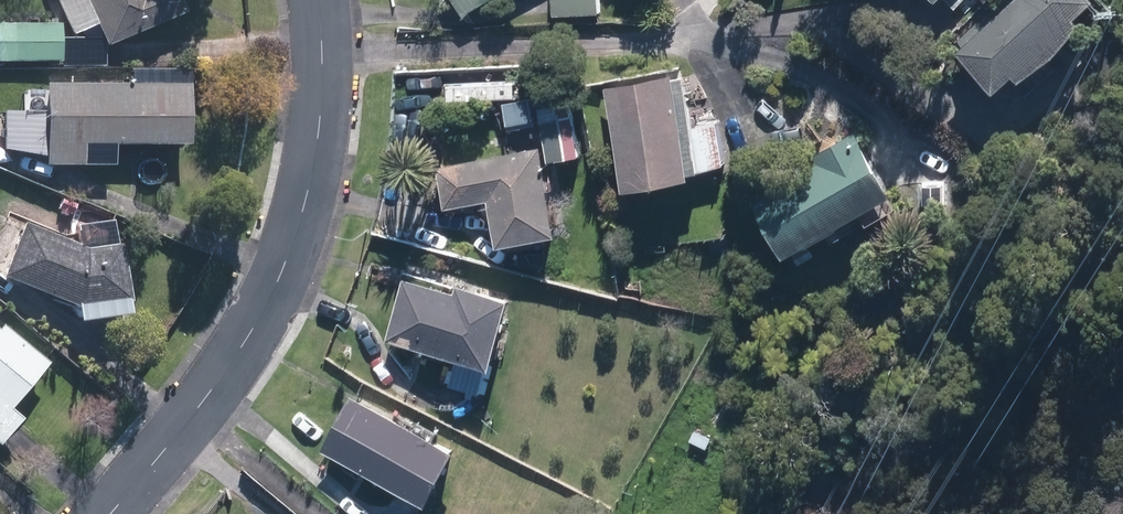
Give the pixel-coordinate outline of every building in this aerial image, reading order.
[(186,14),(180,0),(56,0),(70,35),(97,24),(106,47),(186,14)] [(491,0),(459,0),(467,14),(491,0)] [(555,16),(603,14),(602,0),(555,0),(555,16)] [(962,39),(969,46),(966,50),(1004,89),(1025,69),(1029,76),(1062,53),(1092,21),(1087,15),(1102,0),(1002,0),(962,39)] [(0,24),(0,62),(61,62),(61,25),(0,24)] [(131,86),(45,85),(44,167),(83,167),(83,145),(188,146),(189,70),(131,69),(131,86)] [(721,119),(701,123),(691,76),(677,79),(676,73),(609,87),(631,190),(698,176),(697,171),(730,164),(721,119)] [(554,161),(585,154),(578,115),(546,122),(554,161)] [(790,255),(898,195),(862,131),(818,155),(823,163),(758,199),(790,255)] [(567,234),(548,144),(441,167),(450,209),(494,199),(504,247),(567,234)] [(79,311),(79,323),(132,317),(125,246),(85,250),(24,224),(1,278),(79,311)] [(462,282),(460,290),(408,276),(391,339),(499,369),(518,297),(462,282)] [(22,420),(10,410),(49,364),(3,325),(0,328),(0,446),(22,420)] [(463,448),(356,394),(328,449),(435,503),(463,448)]
